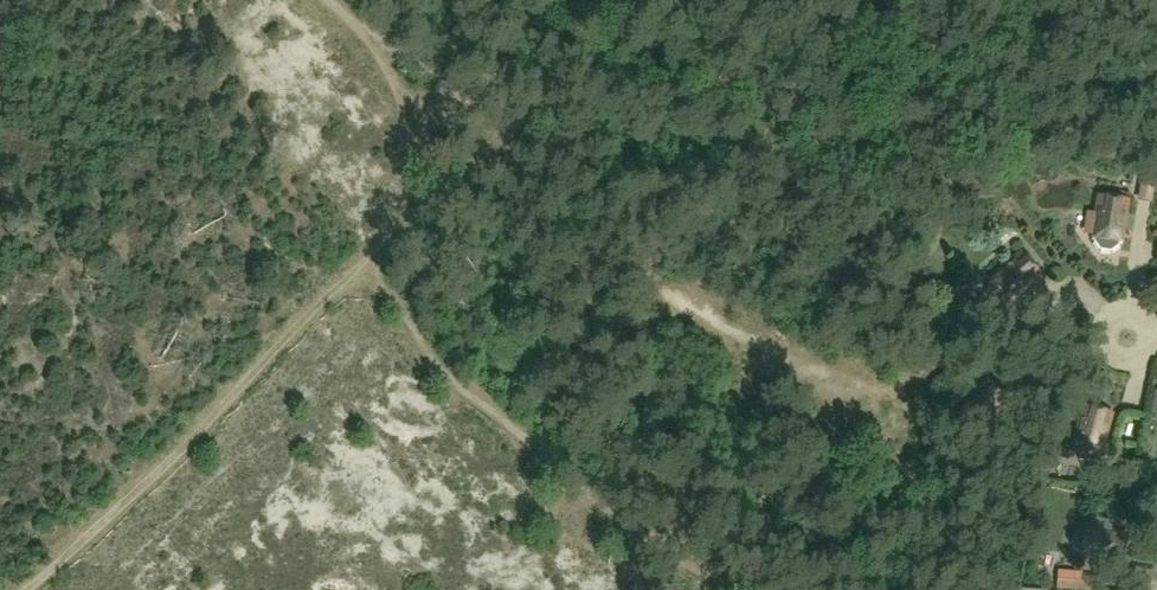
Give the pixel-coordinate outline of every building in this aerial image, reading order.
[(1123,241),(1129,201),(1100,196),(1093,237),(1097,237),(1096,241),(1101,249),(1111,251),(1118,245),(1119,241),(1123,241)] [(1041,275),(1022,252),(991,278),(993,281),(990,284),(988,293),(995,300),(1004,301),(1007,298),(1010,301),(1041,275)] [(1100,454),(1112,414),(1083,406),(1071,445),(1075,446),(1074,450),(1078,458),(1087,461),(1095,457),(1096,452),(1100,454)] [(1126,536),(1122,535),(1124,526),(1088,518),(1086,527),(1085,531),(1080,530),(1073,534),(1071,544),(1076,551),(1080,552),(1079,556),(1120,565),(1126,536)]
